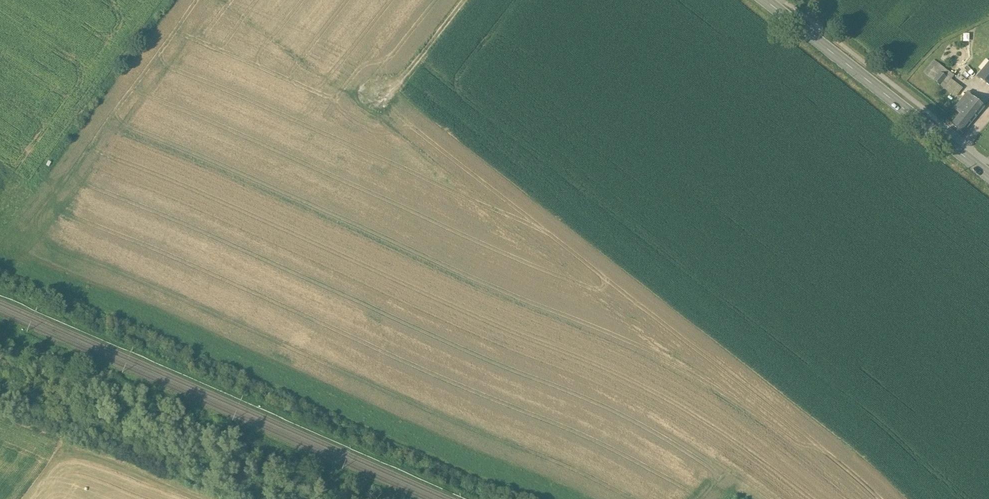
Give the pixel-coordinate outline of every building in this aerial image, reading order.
[(978,77),(988,85),(988,64),(978,77)] [(950,78),(935,67),(928,75),(943,87),(950,78)] [(967,94),(955,109),(961,114),(973,99),(967,94)] [(961,114),(953,125),(963,133),(984,107),(973,99),(961,114)]
